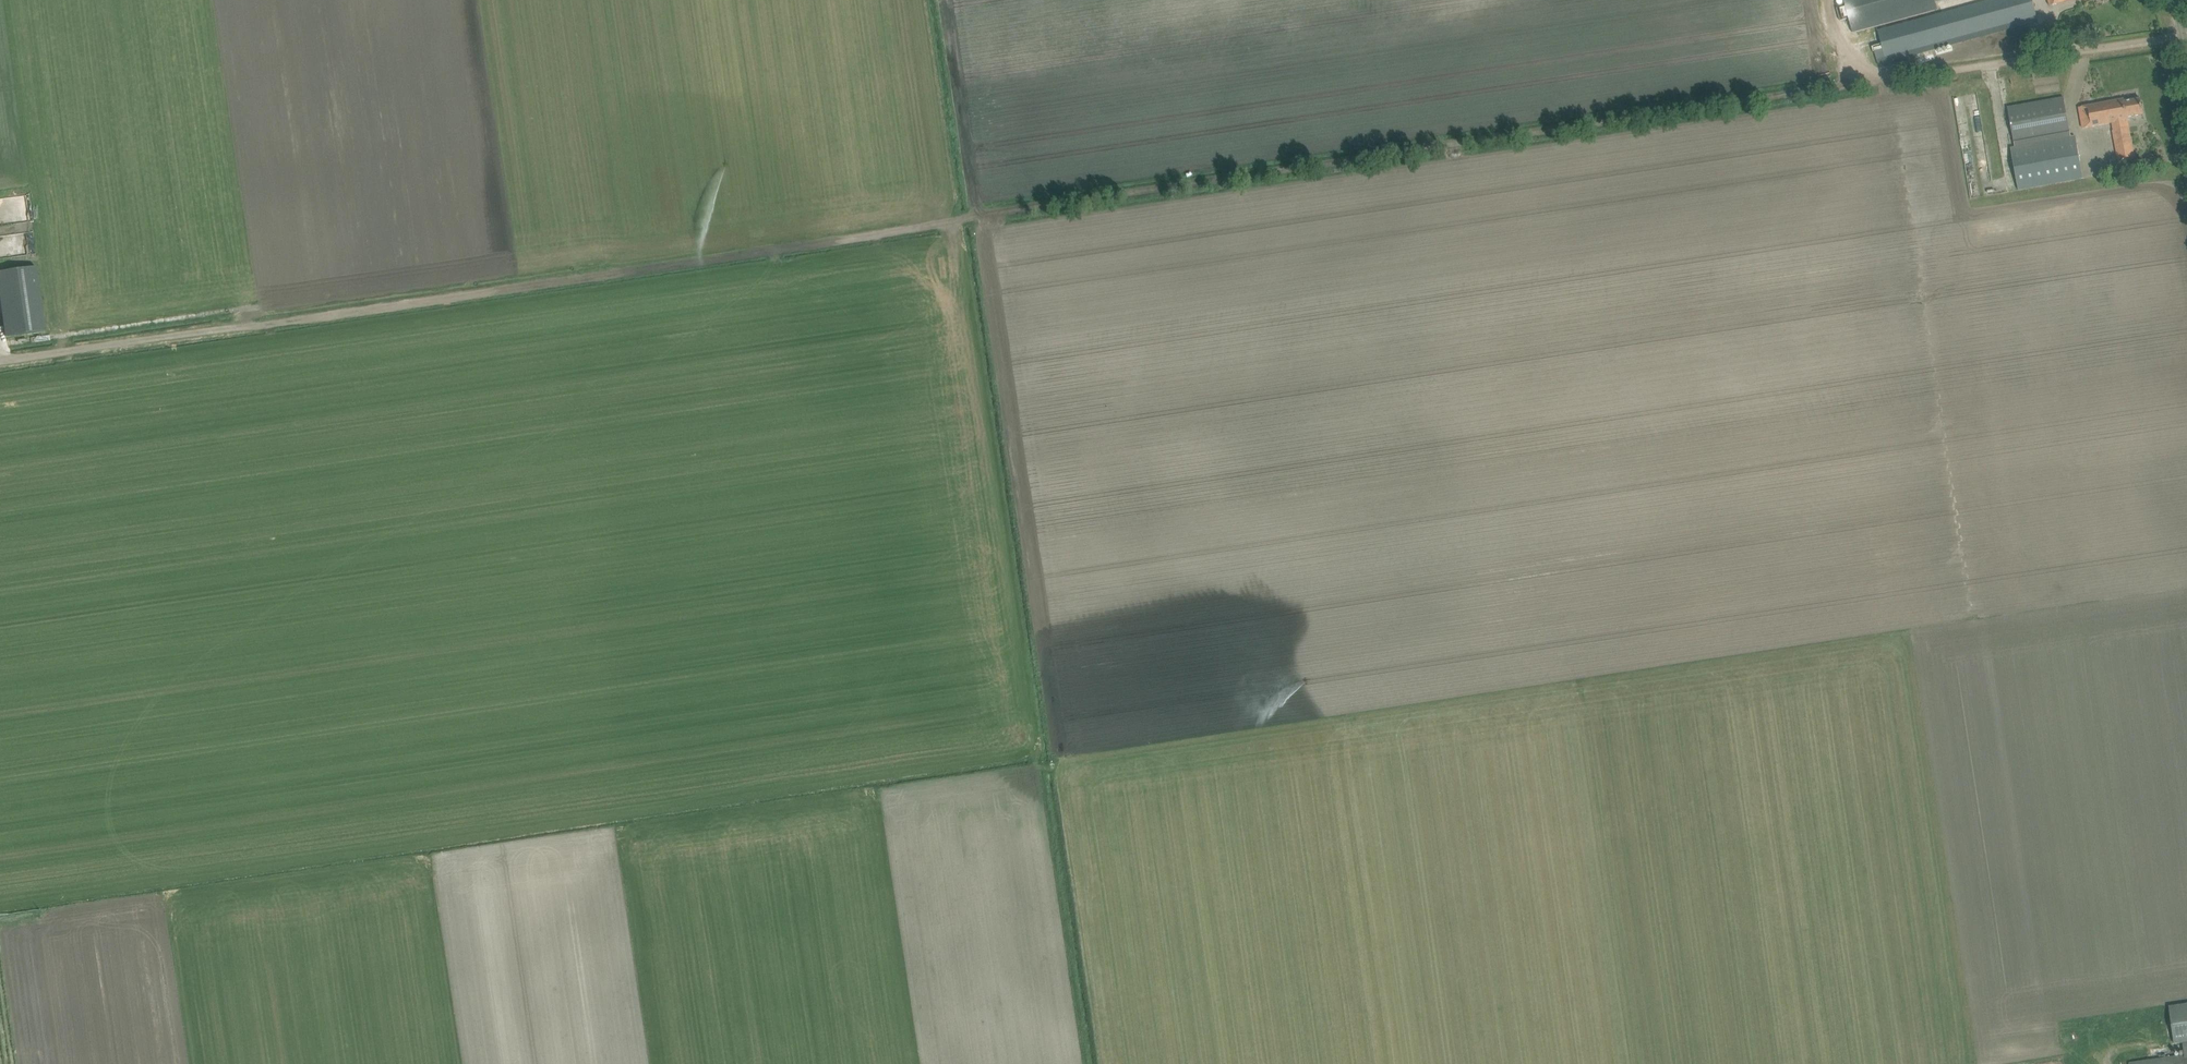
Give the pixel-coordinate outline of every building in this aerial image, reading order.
[(1837,8),(1840,20),(1849,18),(1853,34),(1941,9),(1939,1),(1943,0),(1844,0),(1845,6),(1837,8)] [(1943,14),(1880,31),(1885,46),(1875,49),(1878,63),(2039,19),(2038,15),(2034,0),(1992,0),(1943,14)] [(2008,108),(2014,142),(2015,147),(2011,148),(2019,190),(2084,178),(2076,136),(2072,137),(2064,97),(2008,108)] [(2113,101),(2079,107),(2083,128),(2112,123),(2114,131),(2113,131),(2118,160),(2135,157),(2127,117),(2144,114),(2141,99),(2124,102),(2124,99),(2113,101)] [(6,337),(46,331),(36,266),(0,271),(0,296),(6,337)] [(2122,1015),(2127,1052),(2183,1045),(2186,1044),(2186,1006),(2122,1015)] [(2130,1063),(2186,1063),(2186,1044),(2183,1045),(2185,1055),(2130,1063)]
